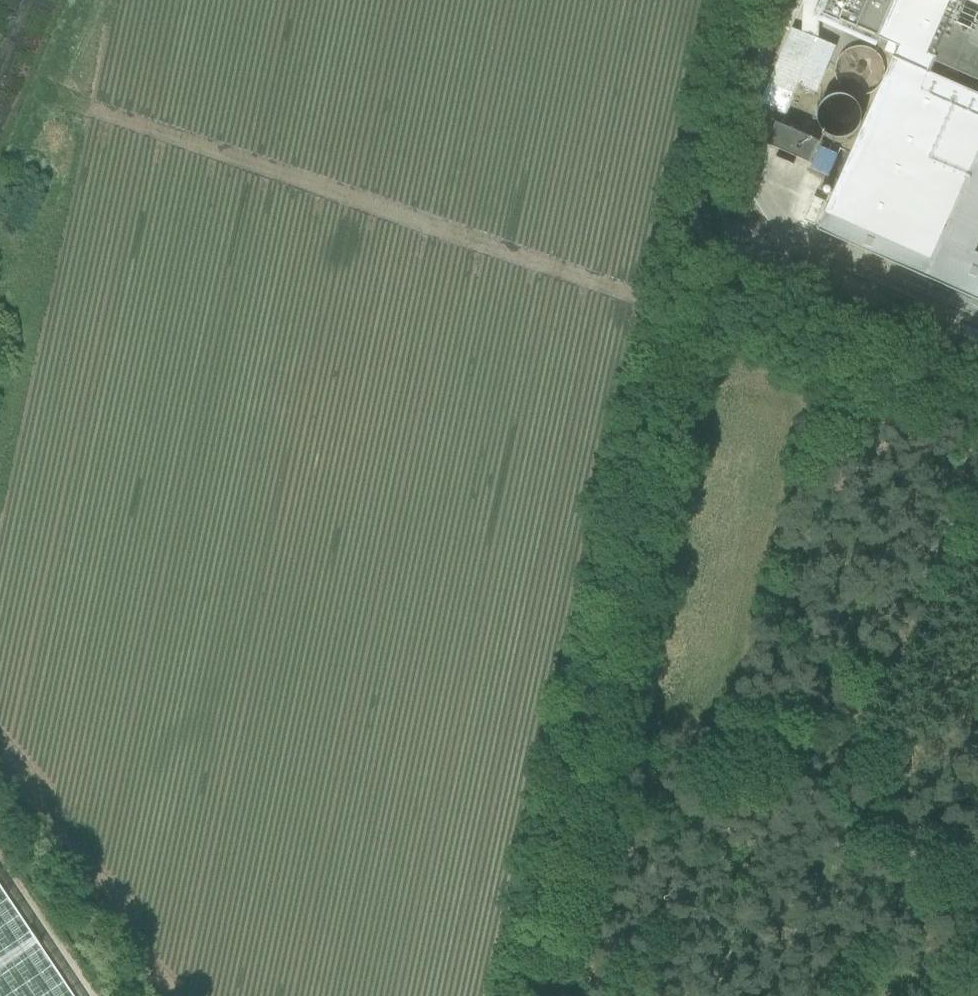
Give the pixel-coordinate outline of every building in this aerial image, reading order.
[(823,18),(898,48),(819,232),(977,301),(977,255),(975,253),(977,247),(977,97),(928,76),(934,62),(977,81),(977,0),(831,0),(823,18)] [(837,53),(799,37),(778,87),(816,103),(837,53)] [(881,77),(882,71),(882,67),(880,62),(876,55),(872,52),(868,49),(863,48),(859,48),(855,48),(850,49),(846,52),(842,54),(839,59),(837,62),(836,67),(836,71),(836,77),(838,80),(840,85),(843,88),(847,91),(851,93),(859,94),(864,94),(868,92),(875,88),(878,85),(880,80),(881,77)] [(861,119),(861,115),(861,111),(859,107),(855,101),(851,98),(848,96),(841,94),(833,96),(826,100),(824,103),(821,107),(820,115),(821,122),(823,126),(825,130),(832,134),(839,136),(845,135),(849,134),(855,130),(859,123),(861,119)] [(810,141),(810,137),(809,129),(805,123),(799,119),(792,117),(785,117),(781,119),(776,122),(773,125),(771,129),(770,137),(771,144),(774,150),(778,153),(781,155),(789,157),(796,156),(800,155),(803,152),(807,149),(809,145),(810,141)] [(0,893),(0,995),(69,995),(0,893)]
